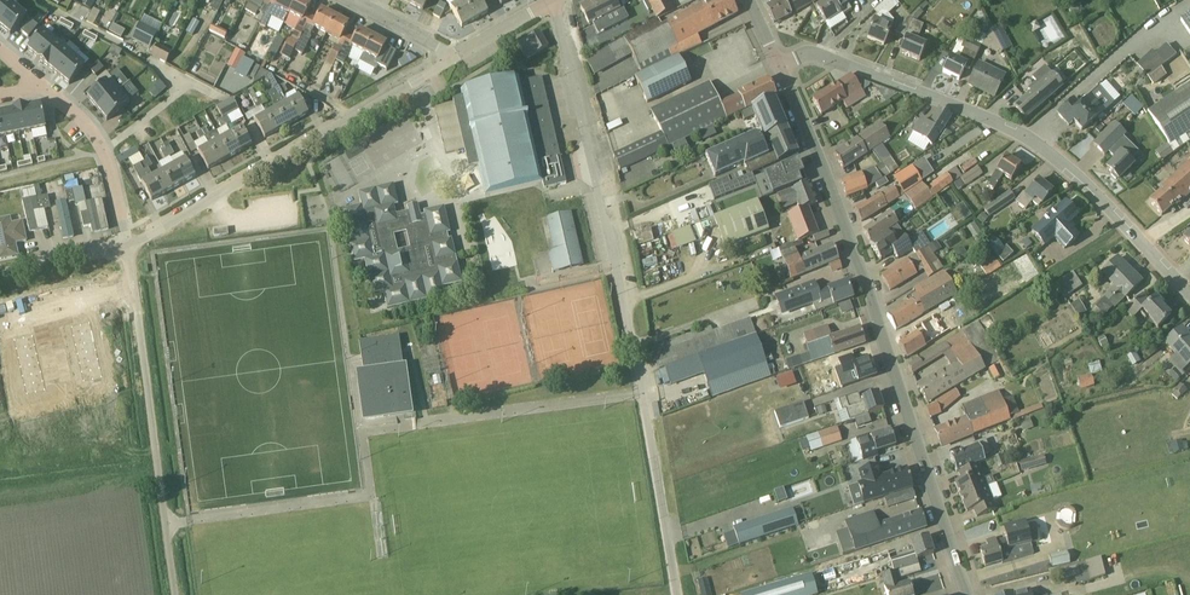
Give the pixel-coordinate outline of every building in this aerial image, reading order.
[(0,0),(0,24),(15,6),(8,0),(0,0)] [(182,0),(179,4),(180,8),(185,9),(187,5),(186,1),(182,0)] [(210,9),(217,13),(218,12),(224,0),(215,0),(210,9)] [(245,10),(256,16),(259,10),(260,11),(259,12),(265,15),(272,0),(248,0),(248,1),(247,3),(248,4),(245,10)] [(259,26),(265,29),(271,17),(284,24),(289,15),(288,14),(295,0),(272,0),(265,15),(259,26)] [(280,55),(290,59),(294,50),(303,32),(311,16),(306,14),(311,4),(304,0),(295,0),(288,14),(289,15),(284,24),(296,30),(292,38),(290,37),(280,55)] [(409,3),(423,10),(428,0),(410,0),(409,3)] [(475,20),(464,0),(451,8),(462,27),(475,20)] [(481,0),(465,0),(464,0),(475,20),(488,13),(481,0)] [(616,2),(619,0),(594,0),(580,7),(589,25),(620,10),(616,2)] [(657,18),(665,33),(630,52),(623,38),(609,46),(617,63),(632,55),(642,74),(673,58),(702,44),(697,35),(738,13),(733,5),(716,14),(715,11),(710,14),(707,10),(705,11),(702,6),(699,0),(698,0),(689,5),(688,4),(673,11),(673,10),(657,18)] [(649,12),(652,10),(657,18),(673,10),(670,5),(667,0),(643,0),(649,12)] [(733,5),(731,0),(699,0),(702,6),(705,11),(707,10),(710,14),(715,11),(716,14),(733,5)] [(787,1),(787,0),(781,0),(765,8),(774,24),(792,14),(818,0),(789,0),(787,1)] [(816,8),(826,23),(830,30),(845,21),(841,14),(843,13),(840,9),(855,0),(828,0),(816,8)] [(900,4),(896,0),(886,0),(875,10),(880,15),(875,20),(867,38),(884,46),(892,27),(894,21),(888,14),(900,4)] [(0,24),(0,26),(10,35),(26,16),(15,6),(0,24)] [(444,11),(437,7),(433,15),(440,19),(444,11)] [(923,25),(916,21),(924,13),(916,7),(895,32),(906,37),(900,52),(920,61),(927,45),(917,41),(923,25)] [(418,20),(426,25),(432,14),(424,9),(418,20)] [(303,32),(294,50),(302,55),(311,38),(310,37),(315,28),(326,34),(335,16),(322,10),(317,19),(311,16),(303,32)] [(1180,20),(1189,35),(1189,13),(1180,20)] [(336,44),(326,63),(332,67),(335,61),(349,36),(344,33),(349,24),(335,16),(326,34),(339,41),(338,44),(336,44)] [(194,19),(187,32),(193,35),(200,22),(194,19)] [(31,20),(21,31),(29,37),(38,26),(31,20)] [(113,24),(109,31),(117,36),(121,28),(113,24)] [(140,24),(132,39),(150,48),(158,33),(140,24)] [(1003,51),(1011,46),(999,24),(991,28),(1003,51)] [(923,25),(920,35),(931,38),(934,28),(923,25)] [(211,26),(208,32),(210,32),(224,39),(227,34),(227,33),(211,26)] [(990,28),(987,36),(982,46),(1001,56),(1003,51),(991,28),(990,28)] [(349,36),(335,61),(344,65),(353,48),(363,53),(373,36),(360,29),(355,39),(349,36)] [(987,36),(977,30),(971,42),(966,39),(961,49),(963,50),(958,60),(951,56),(943,72),(959,80),(966,67),(970,69),(981,47),(982,47),(982,46),(987,36)] [(44,31),(28,50),(39,59),(55,40),(44,31)] [(548,47),(539,32),(518,44),(527,59),(548,47)] [(364,54),(359,62),(375,70),(376,70),(378,66),(387,70),(396,52),(385,46),(386,43),(373,36),(363,53),(364,54)] [(39,59),(49,67),(65,48),(55,40),(39,59)] [(158,45),(152,56),(166,64),(172,52),(158,45)] [(65,48),(49,67),(57,74),(59,76),(60,75),(75,57),(65,48)] [(236,49),(227,66),(237,72),(246,55),(236,49)] [(1172,51),(1171,50),(1160,60),(1160,61),(1164,65),(1176,56),(1172,51)] [(403,58),(407,65),(417,59),(409,55),(403,58)] [(678,56),(634,78),(647,104),(691,82),(678,56)] [(60,75),(59,76),(62,78),(69,85),(85,66),(75,57),(60,75)] [(98,62),(91,71),(96,76),(104,69),(98,62)] [(1006,76),(979,63),(968,85),(978,90),(979,87),(995,95),(994,97),(994,98),(1006,76)] [(253,64),(247,76),(254,79),(260,67),(253,64)] [(1063,86),(1052,73),(1045,65),(1032,77),(1036,82),(1028,89),(1030,92),(1013,107),(1024,120),(1063,86)] [(100,87),(88,97),(97,109),(121,90),(106,72),(95,81),(100,87)] [(271,75),(265,78),(268,82),(270,81),(274,79),(272,74),(271,74),(271,75)] [(851,75),(835,85),(813,100),(822,115),(845,99),(849,105),(865,95),(862,91),(857,83),(851,75)] [(567,184),(563,166),(542,77),(520,82),(519,76),(461,89),(462,95),(453,98),(469,166),(478,164),(485,194),(537,182),(543,181),(544,189),(567,184)] [(631,165),(741,113),(752,107),(752,108),(774,98),(776,97),(769,80),(738,95),(739,97),(722,106),(710,82),(651,111),(661,133),(624,151),(613,156),(620,170),(621,169),(626,167),(631,165)] [(161,81),(155,86),(161,93),(166,88),(161,81)] [(862,81),(857,83),(862,91),(869,87),(870,84),(862,81)] [(284,85),(279,87),(283,94),(288,91),(284,85)] [(1147,113),(1169,147),(1173,153),(1189,142),(1189,85),(1147,113)] [(279,87),(269,93),(272,100),(277,108),(287,126),(297,120),(288,102),(287,103),(283,94),(279,87)] [(257,109),(251,112),(254,118),(255,120),(265,138),(276,132),(266,114),(262,106),(258,99),(252,89),(247,91),(253,102),(257,109)] [(1112,104),(1099,89),(1092,95),(1086,102),(1085,101),(1080,106),(1074,99),(1058,113),(1066,123),(1071,118),(1082,131),(1098,116),(1105,111),(1112,104)] [(121,90),(97,109),(107,121),(130,102),(121,90)] [(339,91),(335,99),(339,101),(344,93),(339,91)] [(1131,95),(1123,103),(1134,116),(1143,108),(1131,95)] [(299,96),(288,102),(297,120),(308,114),(299,96)] [(233,98),(217,107),(223,118),(227,125),(231,123),(227,115),(239,109),(233,98)] [(752,107),(741,113),(744,120),(755,116),(763,135),(785,125),(774,98),(752,108),(752,107)] [(434,106),(445,152),(464,148),(453,101),(434,106)] [(27,107),(32,131),(45,128),(40,104),(27,107)] [(27,107),(14,110),(19,134),(32,131),(27,107)] [(266,114),(276,132),(287,126),(277,108),(266,114)] [(952,116),(940,108),(929,125),(921,120),(913,134),(931,145),(940,132),(941,133),(952,116)] [(14,110),(1,113),(6,136),(19,134),(14,110)] [(1106,115),(1103,113),(1097,118),(1099,121),(1106,115)] [(222,128),(216,131),(220,140),(230,157),(241,151),(231,134),(227,125),(223,118),(218,121),(222,128)] [(622,144),(652,130),(649,124),(619,138),(622,144)] [(889,136),(881,124),(835,155),(844,170),(889,136)] [(1129,160),(1137,152),(1122,137),(1125,134),(1114,124),(1094,144),(1105,155),(1108,152),(1115,158),(1114,159),(1115,160),(1107,168),(1119,180),(1133,164),(1129,160)] [(763,135),(765,140),(775,164),(798,154),(785,125),(763,135)] [(206,128),(201,130),(205,136),(205,137),(209,145),(209,146),(219,163),(230,157),(220,140),(216,131),(215,131),(209,134),(206,128)] [(231,134),(241,151),(252,145),(242,128),(231,134)] [(709,128),(700,133),(704,141),(713,136),(709,128)] [(938,140),(940,142),(951,134),(946,130),(938,140)] [(715,177),(744,164),(745,166),(749,175),(760,170),(775,164),(765,140),(762,141),(760,137),(754,134),(706,155),(715,177)] [(209,146),(199,152),(208,169),(219,163),(209,146)] [(134,156),(139,153),(137,148),(136,148),(132,150),(131,151),(128,152),(130,156),(133,154),(134,156)] [(166,150),(161,152),(165,159),(170,156),(166,150)] [(1004,175),(1011,180),(1021,166),(1006,156),(987,185),(994,189),(1004,175)] [(883,179),(899,169),(891,158),(875,168),(862,173),(861,172),(841,181),(846,197),(866,190),(880,181),(883,179)] [(149,159),(144,162),(148,168),(153,166),(149,159)] [(186,159),(175,165),(185,182),(195,176),(186,159)] [(774,194),(808,181),(800,161),(773,171),(776,181),(770,184),(774,194)] [(141,172),(137,175),(142,183),(152,201),(163,195),(153,177),(148,168),(144,162),(140,164),(144,171),(141,172)] [(1189,193),(1189,163),(1161,188),(1163,190),(1149,202),(1162,216),(1175,204),(1176,206),(1189,193)] [(175,165),(164,171),(174,189),(185,182),(175,165)] [(912,166),(894,178),(900,187),(894,190),(893,189),(883,195),(883,196),(865,206),(864,204),(855,210),(862,222),(905,196),(905,195),(906,195),(907,194),(907,193),(922,182),(921,181),(912,166)] [(952,180),(960,177),(956,168),(948,172),(952,180)] [(982,174),(978,168),(961,179),(954,184),(958,190),(966,185),(982,174)] [(164,171),(153,177),(163,195),(174,189),(164,171)] [(731,182),(743,177),(741,172),(729,177),(731,182)] [(943,191),(953,183),(947,175),(927,189),(922,182),(907,193),(907,194),(906,195),(905,195),(905,196),(906,196),(916,210),(943,191)] [(727,177),(710,184),(717,201),(744,189),(740,180),(731,184),(727,177)] [(880,181),(875,184),(878,189),(888,183),(884,178),(880,181)] [(1052,192),(1038,180),(1026,196),(1022,193),(1016,201),(1026,209),(1032,202),(1039,207),(1041,204),(1042,204),(1052,192)] [(102,199),(85,202),(83,187),(78,188),(76,181),(64,183),(65,189),(72,188),(75,203),(78,203),(82,227),(90,226),(91,232),(107,230),(102,199)] [(388,309),(444,295),(442,287),(462,283),(452,239),(449,239),(447,233),(450,233),(444,207),(424,211),(425,217),(421,218),(418,204),(407,207),(409,214),(403,215),(404,221),(398,222),(394,205),(398,204),(393,184),(376,188),(359,192),(361,205),(342,210),(354,262),(365,260),(373,294),(384,292),(388,309)] [(808,208),(817,204),(809,184),(777,196),(782,209),(797,204),(799,211),(790,215),(800,241),(801,241),(806,239),(819,234),(808,208)] [(703,200),(712,196),(708,186),(699,189),(703,200)] [(66,191),(65,191),(68,203),(74,201),(71,189),(66,191)] [(1015,200),(1009,192),(984,210),(989,217),(1015,200)] [(48,195),(43,196),(45,208),(51,207),(48,195)] [(42,197),(37,198),(39,209),(45,208),(43,196),(42,196),(42,197)] [(67,200),(56,202),(61,238),(71,237),(67,200)] [(758,201),(713,218),(725,247),(768,230),(758,201)] [(1068,224),(1077,216),(1065,203),(1056,211),(1052,207),(1046,213),(1049,217),(1032,233),(1044,248),(1055,238),(1065,249),(1079,237),(1068,224)] [(982,213),(977,220),(983,224),(988,218),(982,213)] [(898,224),(891,214),(863,231),(871,242),(883,234),(898,224)] [(569,215),(549,219),(557,255),(554,255),(557,267),(580,262),(569,215)] [(0,219),(0,259),(12,256),(11,250),(17,249),(15,243),(26,240),(22,221),(11,224),(10,217),(0,219)] [(947,230),(943,220),(924,227),(928,237),(947,230)] [(974,223),(967,228),(977,243),(985,238),(974,223)] [(635,242),(638,241),(647,239),(644,229),(642,230),(641,225),(635,226),(632,226),(635,242)] [(828,231),(819,235),(813,237),(815,243),(830,237),(828,231)] [(887,233),(871,243),(870,244),(881,261),(893,252),(898,259),(914,248),(918,254),(930,246),(930,245),(921,231),(908,240),(903,234),(893,240),(887,233)] [(987,246),(997,256),(1004,249),(994,239),(987,246)] [(839,260),(833,245),(799,258),(795,249),(803,246),(801,241),(800,241),(779,250),(791,280),(839,260)] [(943,269),(934,253),(930,246),(918,254),(881,277),(890,291),(916,275),(917,275),(917,274),(924,270),(929,278),(943,269)] [(994,256),(993,257),(990,259),(979,265),(986,276),(1001,268),(994,256)] [(1129,270),(1127,272),(1115,260),(1102,273),(1116,287),(1095,307),(1104,316),(1125,296),(1126,297),(1141,282),(1129,270)] [(472,270),(477,292),(486,290),(481,268),(472,270)] [(957,293),(944,272),(917,288),(914,290),(918,297),(887,316),(896,330),(957,293)] [(1073,272),(1055,284),(1064,298),(1082,286),(1073,272)] [(814,282),(775,297),(782,315),(813,304),(815,303),(821,301),(814,284),(815,284),(815,283),(814,283),(814,282)] [(813,304),(816,313),(842,303),(853,299),(847,282),(828,289),(822,291),(818,282),(815,283),(815,284),(814,284),(821,301),(815,303),(813,304)] [(1161,307),(1163,305),(1156,297),(1149,303),(1142,295),(1125,310),(1133,319),(1140,313),(1146,319),(1148,317),(1158,329),(1170,318),(1161,307)] [(1087,312),(1081,302),(1079,300),(1070,305),(1072,308),(1078,317),(1087,312)] [(750,319),(713,332),(711,328),(652,349),(659,370),(667,367),(671,381),(703,370),(708,385),(754,368),(759,381),(771,377),(750,319)] [(90,323),(71,327),(71,328),(71,327),(73,336),(73,337),(93,332),(92,332),(90,323),(91,323),(91,322),(90,322),(90,323)] [(979,323),(945,344),(957,363),(945,371),(918,388),(928,403),(935,399),(955,387),(1001,359),(979,323)] [(865,344),(860,327),(831,337),(827,325),(813,330),(813,331),(804,334),(812,361),(865,344)] [(0,329),(0,339),(14,336),(12,327),(0,329)] [(907,358),(931,343),(923,329),(899,345),(907,358)] [(1189,341),(1179,329),(1165,341),(1177,355),(1169,361),(1182,377),(1186,374),(1182,370),(1186,366),(1187,366),(1189,363),(1189,340),(1189,341)] [(93,332),(73,337),(74,337),(75,345),(75,346),(95,341),(94,341),(92,333),(93,332)] [(399,334),(359,340),(363,370),(359,371),(366,419),(384,417),(383,412),(409,409),(399,334)] [(34,336),(14,340),(16,349),(36,345),(35,345),(33,336),(34,336)] [(1098,340),(1101,346),(1107,343),(1104,337),(1098,340)] [(95,341),(75,346),(76,346),(77,354),(77,355),(97,350),(96,350),(94,342),(95,341)] [(36,345),(16,349),(16,350),(18,358),(38,354),(37,354),(35,345),(36,345)] [(97,350),(77,355),(78,355),(80,363),(79,363),(79,364),(99,359),(98,359),(96,351),(97,350)] [(1127,356),(1133,366),(1141,362),(1136,352),(1127,356)] [(38,354),(18,358),(18,359),(20,367),(20,368),(40,363),(39,363),(37,355),(38,354)] [(851,356),(839,360),(844,374),(855,371),(859,382),(876,376),(870,360),(854,365),(851,356)] [(796,358),(786,362),(789,369),(799,366),(796,358)] [(99,359),(79,364),(80,364),(82,372),(81,372),(81,373),(101,368),(100,368),(98,360),(99,359)] [(908,366),(912,373),(924,366),(919,359),(908,366)] [(40,363),(20,368),(21,368),(22,376),(22,377),(42,372),(41,372),(39,364),(40,363)] [(999,364),(989,369),(994,380),(1004,375),(999,364)] [(101,368),(81,373),(82,373),(84,382),(83,382),(103,378),(103,377),(101,369),(101,368)] [(1174,369),(1168,374),(1175,382),(1182,377),(1174,369)] [(780,390),(796,384),(791,371),(775,377),(780,390)] [(42,372),(22,377),(23,377),(24,385),(24,386),(44,381),(43,381),(41,373),(42,372)] [(433,376),(435,386),(442,384),(440,375),(433,376)] [(1094,384),(1092,375),(1078,379),(1080,388),(1094,384)] [(44,381),(24,386),(25,386),(27,395),(26,395),(26,396),(27,395),(45,391),(46,391),(46,390),(45,390),(43,382),(44,382),(44,381)] [(1187,390),(1180,383),(1174,390),(1182,397),(1187,390)] [(1010,418),(1003,400),(999,391),(963,406),(968,418),(935,431),(941,447),(1010,420),(1010,418)] [(858,393),(838,400),(842,411),(845,410),(849,421),(868,415),(884,409),(878,393),(860,399),(858,393)] [(1012,421),(1043,409),(1041,403),(1019,412),(1013,397),(1003,400),(1012,421)] [(803,402),(774,412),(780,429),(809,418),(803,402)] [(930,418),(941,413),(937,404),(926,408),(930,418)] [(819,416),(827,413),(825,406),(816,408),(819,416)] [(1030,419),(1019,422),(1023,432),(1033,428),(1030,419)] [(837,427),(819,434),(807,438),(811,451),(824,447),(841,441),(837,427)] [(896,446),(891,430),(872,436),(871,435),(853,442),(854,445),(849,447),(855,464),(878,456),(877,452),(896,446)] [(950,457),(957,472),(959,471),(978,464),(986,461),(983,454),(990,451),(985,439),(975,443),(974,439),(960,445),(963,452),(950,457)] [(1172,448),(1168,449),(1169,454),(1189,449),(1187,442),(1182,443),(1181,440),(1171,442),(1172,448)] [(996,457),(1000,467),(1006,465),(1002,454),(996,457)] [(1036,458),(1019,463),(1022,472),(1039,467),(1036,458)] [(959,471),(962,480),(955,482),(961,497),(987,487),(995,484),(992,476),(984,479),(978,464),(959,471)] [(881,477),(878,466),(860,471),(863,483),(858,484),(864,503),(912,488),(907,469),(881,477)] [(987,487),(961,497),(967,512),(974,509),(977,517),(996,510),(990,495),(987,487)] [(916,498),(913,489),(885,498),(888,507),(916,498)] [(926,528),(920,511),(892,521),(893,524),(879,528),(874,512),(845,522),(855,552),(926,528)] [(798,526),(793,512),(735,531),(740,546),(798,526)] [(1040,539),(1036,527),(1035,523),(1026,525),(1003,532),(1007,543),(998,546),(995,538),(986,541),(989,548),(980,551),(985,567),(1002,562),(1002,564),(1034,554),(1032,548),(1030,543),(1031,542),(1040,539)] [(728,549),(739,545),(734,531),(723,535),(728,549)] [(882,575),(882,576),(896,572),(919,564),(917,559),(934,554),(928,536),(911,542),(915,553),(891,561),(890,561),(893,571),(882,575)] [(1052,568),(1071,563),(1067,551),(1048,555),(1052,568)] [(1101,558),(1050,571),(1053,580),(1074,574),(1076,583),(1105,576),(1101,558)] [(910,582),(897,586),(895,581),(898,580),(896,572),(882,576),(886,587),(885,587),(887,594),(914,594),(910,582)] [(812,574),(741,594),(818,594),(812,574)] [(707,577),(698,580),(702,594),(710,592),(707,577)]
